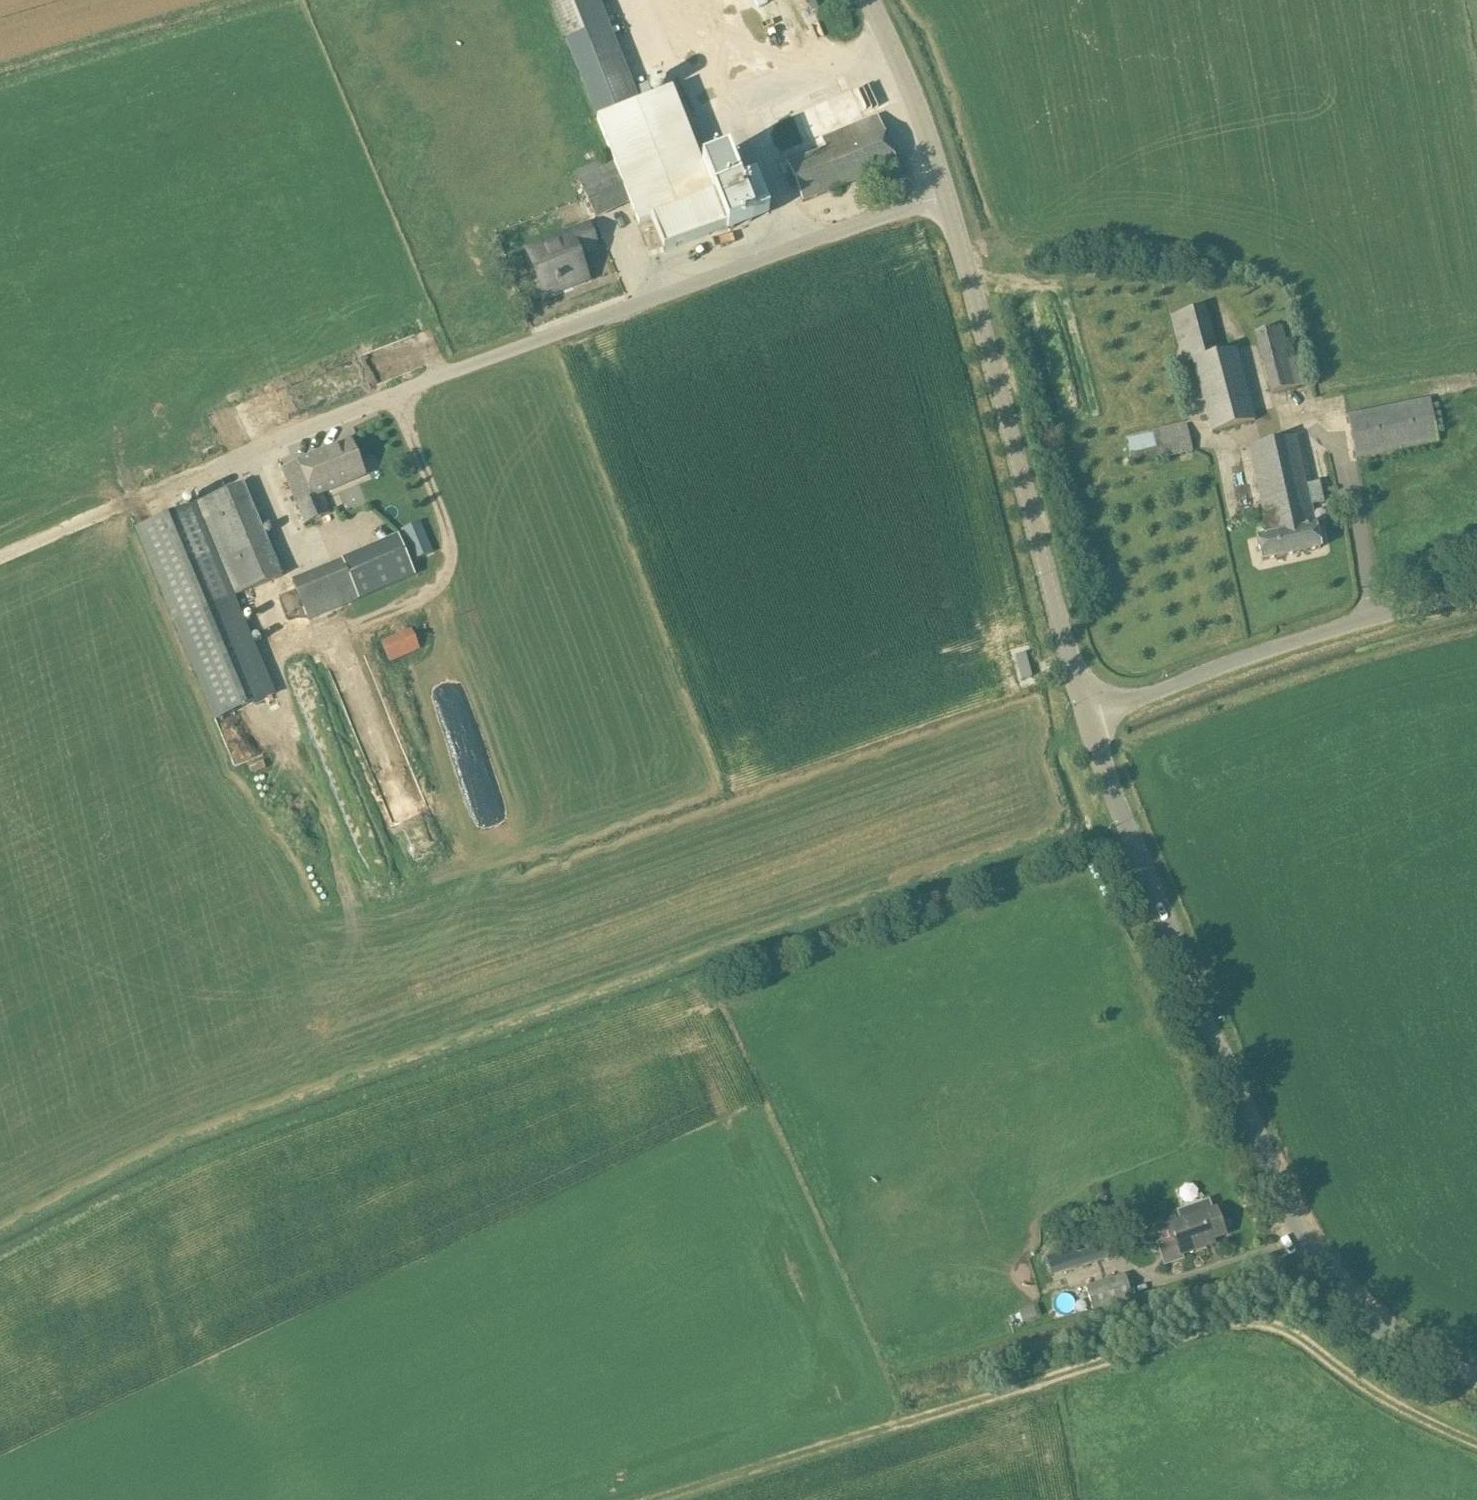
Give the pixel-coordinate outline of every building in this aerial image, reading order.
[(635,104),(593,0),(550,0),(598,119),(611,155),(573,173),(595,220),(630,203),(639,225),(651,221),(663,252),(726,228),(727,232),(754,221),(740,186),(715,196),(672,89),(635,104)] [(813,144),(817,152),(786,165),(802,203),(861,179),(861,180),(897,165),(877,115),(841,130),(819,81),(790,94),(812,144),(813,144)] [(593,242),(589,231),(528,254),(543,293),(560,287),(558,284),(584,274),(575,249),(593,242)] [(1236,349),(1217,354),(1205,306),(1170,315),(1183,363),(1192,361),(1210,433),(1255,421),(1236,349)] [(1287,353),(1279,320),(1278,317),(1253,324),(1270,392),(1305,383),(1297,351),(1287,353)] [(1357,458),(1439,442),(1430,399),(1348,414),(1357,458)] [(1132,466),(1192,451),(1186,425),(1125,439),(1132,466)] [(1320,548),(1315,526),(1316,526),(1312,505),(1323,502),(1319,482),(1307,484),(1296,436),(1248,446),(1266,536),(1256,538),(1261,561),(1320,548)] [(330,514),(322,493),(365,476),(350,440),(281,468),(304,524),(330,514)] [(275,696),(235,597),(283,577),(244,484),(195,504),(195,503),(134,529),(172,622),(214,721),(275,696)] [(309,620),(415,575),(398,536),(292,580),(309,620)] [(382,641),(390,662),(420,650),(411,629),(382,641)] [(1155,1224),(1161,1242),(1175,1237),(1181,1255),(1205,1247),(1204,1242),(1224,1235),(1215,1209),(1176,1222),(1174,1218),(1155,1224)] [(1093,1310),(1133,1298),(1125,1274),(1086,1287),(1093,1310)]
